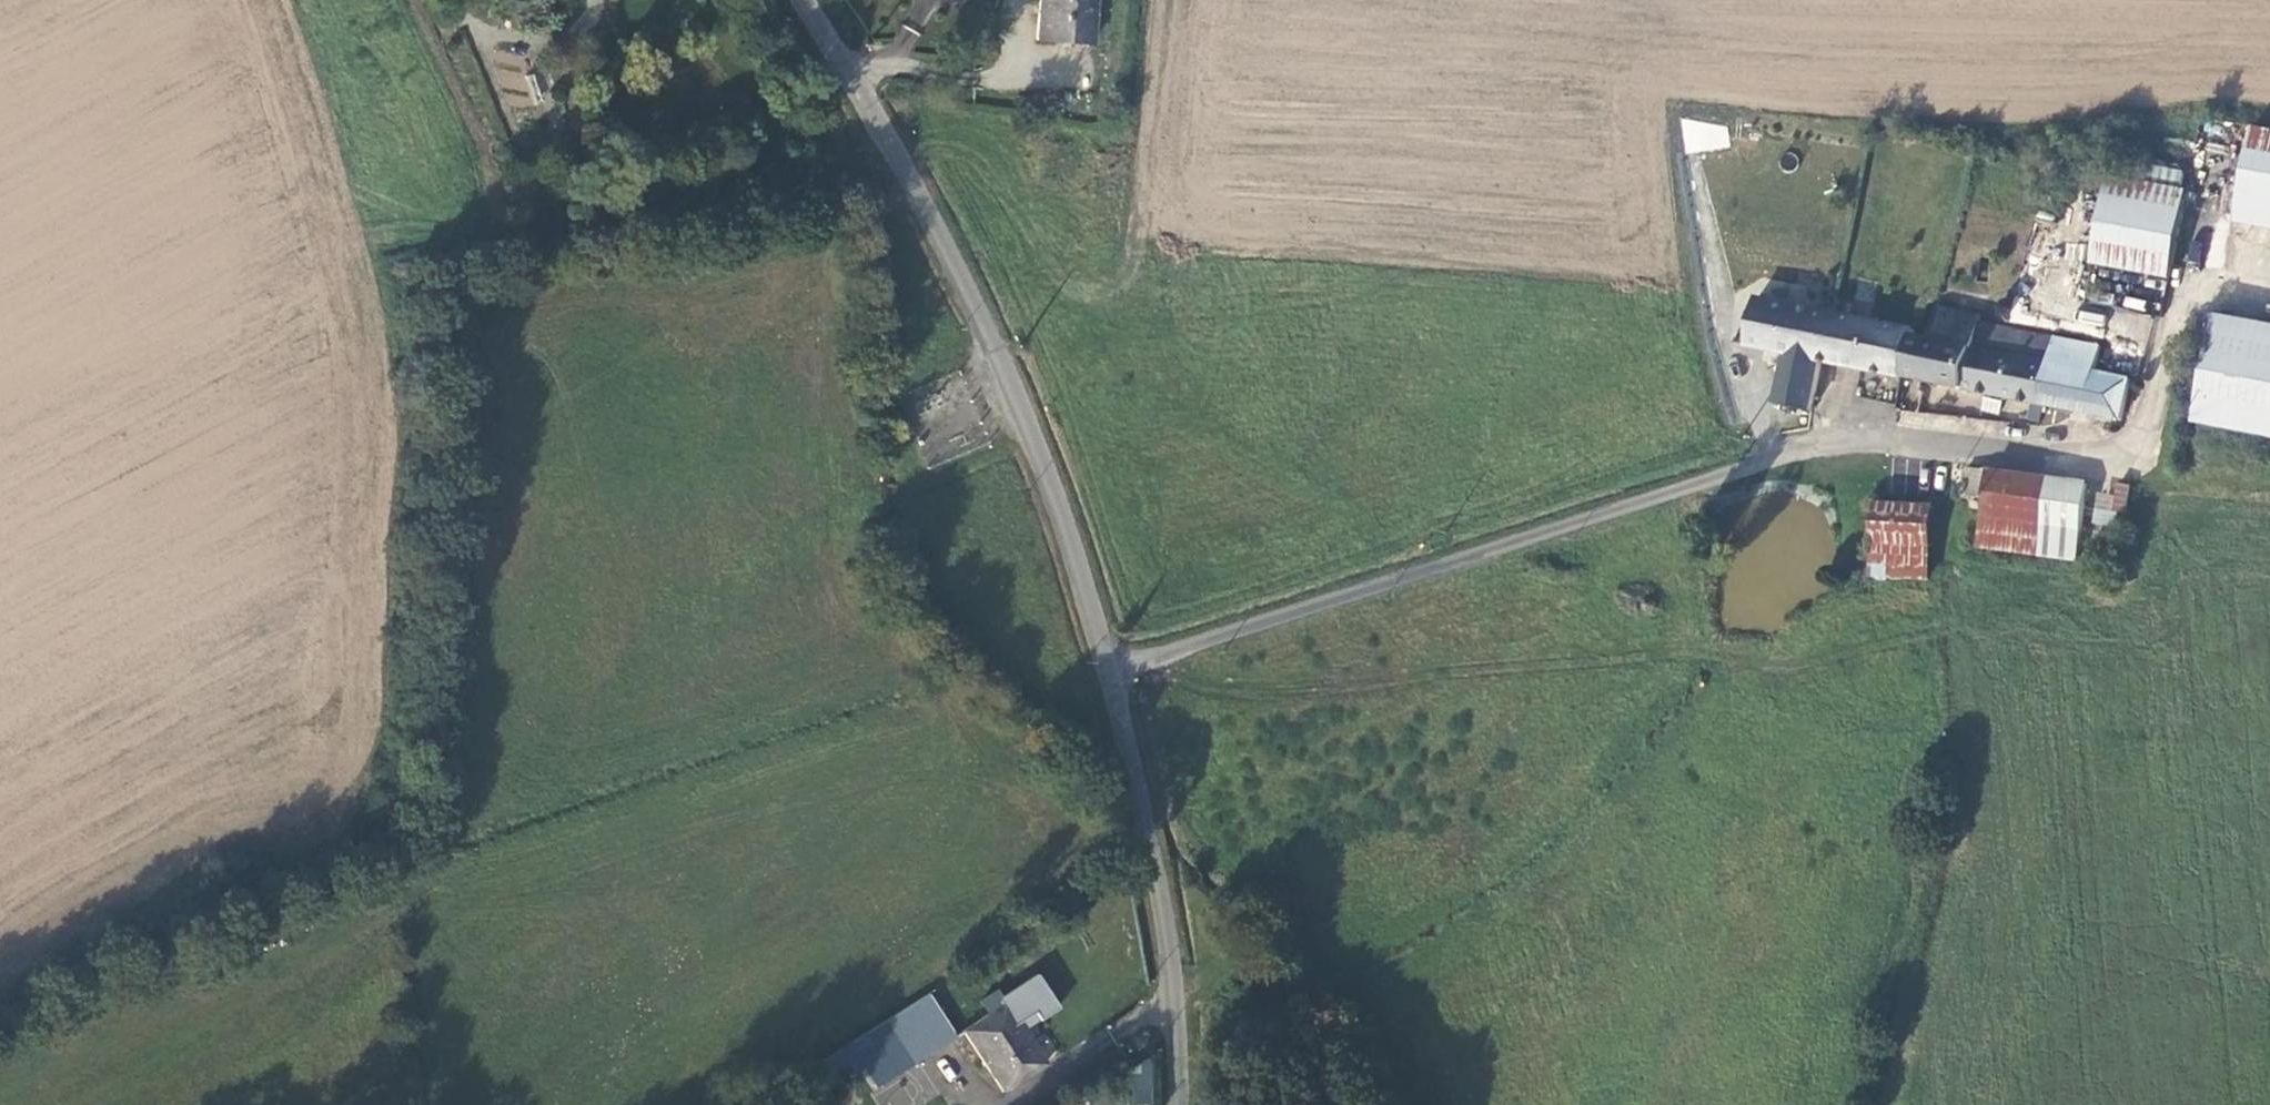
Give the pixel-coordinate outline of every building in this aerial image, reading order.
[(1037,41),(1091,44),(1093,0),(1040,0),(1037,41)] [(2257,128),(2237,223),(2269,229),(2269,130),(2257,128)] [(2156,167),(2155,181),(2181,183),(2182,170),(2156,167)] [(2186,190),(2111,175),(2094,264),(2168,276),(2186,190)] [(1914,328),(1761,298),(1747,343),(1759,346),(1785,349),(1783,367),(1776,405),(1811,409),(1821,359),(1915,378),(1924,336),(1914,333),(1914,328)] [(1935,337),(1975,345),(1981,314),(1941,306),(1935,337)] [(2218,314),(2198,418),(2269,432),(2269,324),(2218,314)] [(2081,338),(2058,334),(2053,361),(2051,359),(2041,404),(2121,420),(2130,375),(2094,368),(2098,341),(2081,338)] [(1935,337),(1924,336),(1915,378),(2041,404),(2051,359),(1975,345),(1935,337)] [(1785,349),(1759,346),(1757,364),(1783,367),(1785,349)] [(1969,495),(1986,497),(1990,471),(1974,468),(1969,495)] [(1990,471),(1986,497),(1979,548),(2044,557),(2054,481),(1990,471)] [(2110,493),(2096,491),(2091,523),(2121,527),(2127,483),(2112,480),(2110,493)] [(1890,577),(1929,579),(1933,509),(1877,503),(1873,575),(1890,577)] [(1928,604),(1927,601),(1929,579),(1890,577),(1890,602),(1928,604)] [(949,1031),(925,994),(886,1018),(912,1056),(949,1031)] [(1000,1000),(982,1011),(961,1025),(1003,1088),(1043,1061),(1000,1000)] [(1153,1062),(1132,1061),(1131,1103),(1153,1104),(1153,1062)] [(933,1104),(924,1075),(874,1089),(878,1104),(930,1104),(933,1104)]
